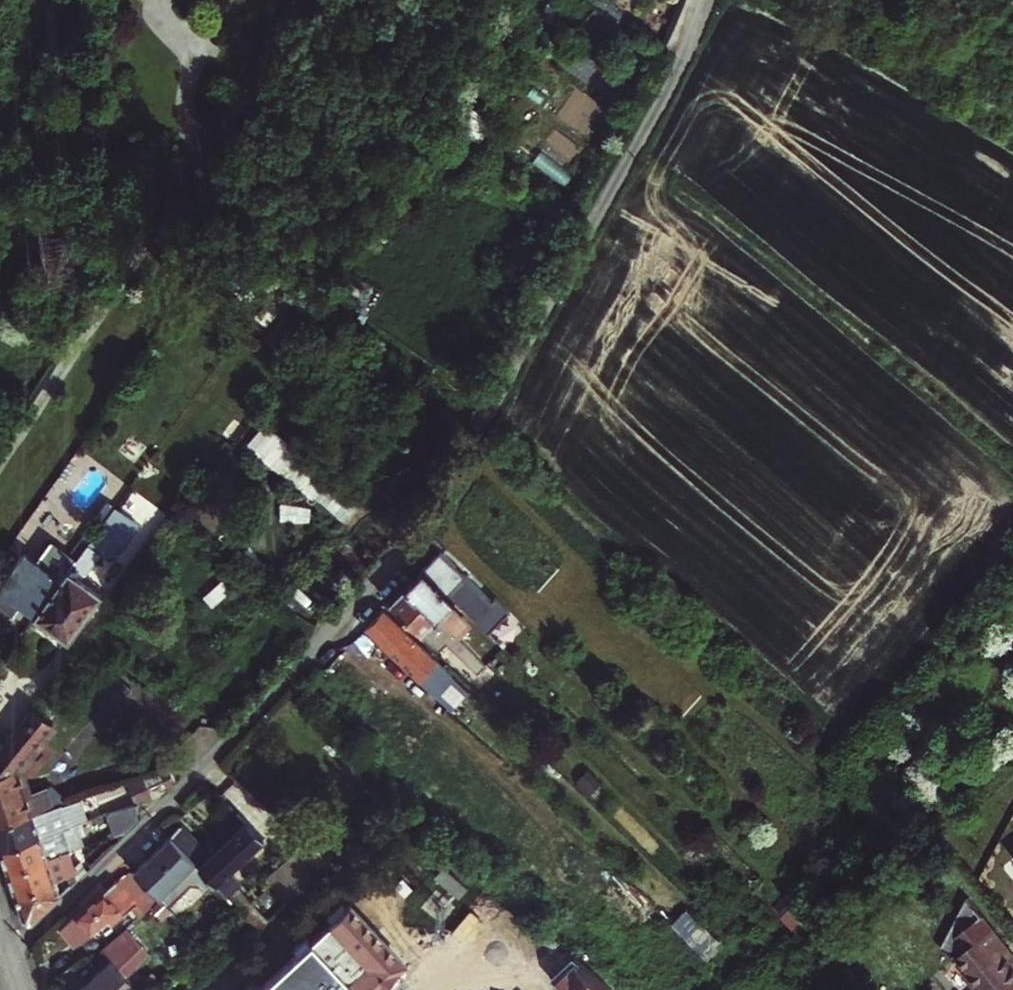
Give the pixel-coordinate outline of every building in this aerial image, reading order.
[(251,421),(229,481),(277,499),(294,455),(281,450),(287,434),(251,421)] [(60,579),(34,614),(67,639),(100,594),(80,579),(99,553),(110,560),(133,528),(109,511),(96,529),(60,579)] [(60,579),(96,529),(88,524),(52,573),(60,579)] [(423,569),(455,601),(474,620),(493,601),(441,550),(423,569)] [(52,573),(23,552),(0,584),(0,603),(2,605),(6,600),(11,603),(14,599),(34,614),(60,579),(52,573)] [(405,587),(438,619),(455,601),(423,569),(405,587)] [(486,665),(438,619),(405,587),(391,602),(433,643),(440,636),(478,673),(486,665)] [(384,609),(366,627),(451,709),(468,691),(384,609)] [(24,791),(16,770),(38,740),(35,730),(38,727),(23,715),(0,746),(0,800),(24,791)] [(38,740),(44,732),(38,727),(35,730),(38,740)] [(41,788),(25,794),(32,813),(48,807),(41,788)] [(32,813),(25,794),(24,791),(0,800),(0,825),(32,813)] [(103,812),(111,834),(121,831),(134,817),(128,802),(103,812)] [(65,826),(56,804),(48,807),(32,813),(0,825),(0,850),(65,826)] [(179,826),(169,835),(227,896),(231,900),(236,895),(233,892),(239,886),(227,874),(261,840),(236,814),(200,848),(179,826)] [(7,873),(70,849),(80,846),(72,823),(65,826),(0,850),(0,852),(7,873)] [(135,870),(161,896),(187,871),(219,903),(227,896),(169,835),(135,870)] [(55,879),(55,878),(66,868),(76,864),(70,849),(7,873),(10,879),(14,894),(55,879)] [(463,878),(439,856),(430,865),(454,887),(463,878)] [(78,868),(76,864),(66,868),(55,878),(67,873),(67,872),(76,869),(78,868)] [(76,869),(79,876),(86,869),(84,866),(78,868),(76,869)] [(67,872),(67,873),(73,871),(76,878),(79,876),(76,869),(67,872)] [(76,878),(73,871),(67,873),(71,884),(76,878)] [(118,881),(138,903),(147,894),(127,872),(118,881)] [(14,894),(24,922),(33,924),(62,894),(59,890),(55,879),(14,894)] [(83,900),(88,906),(70,922),(63,928),(78,945),(120,909),(126,914),(133,907),(140,915),(145,911),(138,903),(118,881),(116,880),(106,889),(101,883),(83,900)] [(264,924),(236,895),(231,900),(239,909),(258,929),(264,924)] [(968,899),(941,951),(957,961),(966,972),(960,977),(971,989),(1012,989),(1012,957),(968,899)] [(350,905),(258,989),(377,989),(405,964),(350,905)] [(126,974),(120,967),(132,956),(144,945),(128,927),(103,949),(112,960),(87,986),(84,983),(77,989),(110,989),(126,974)] [(126,974),(137,963),(132,956),(120,967),(126,974)] [(553,982),(561,989),(609,989),(578,958),(553,982)]
